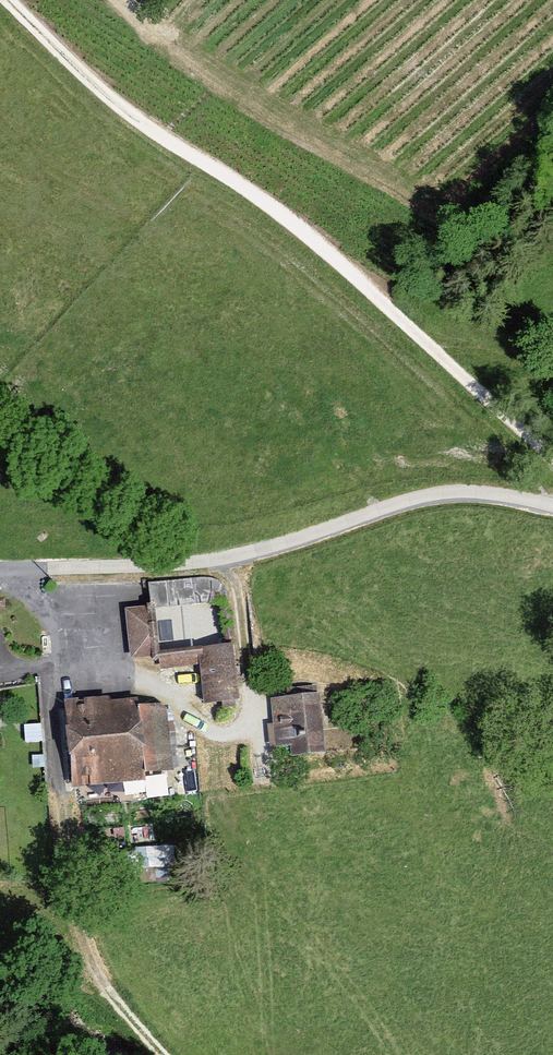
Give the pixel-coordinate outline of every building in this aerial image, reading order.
[(203,704),(235,705),(227,612),(221,586),(211,579),(144,586),(147,607),(124,611),(126,661),(154,660),(155,672),(200,670),(203,704)] [(316,699),(271,704),(278,758),(323,753),(316,699)] [(159,707),(56,712),(61,792),(164,786),(159,707)]
